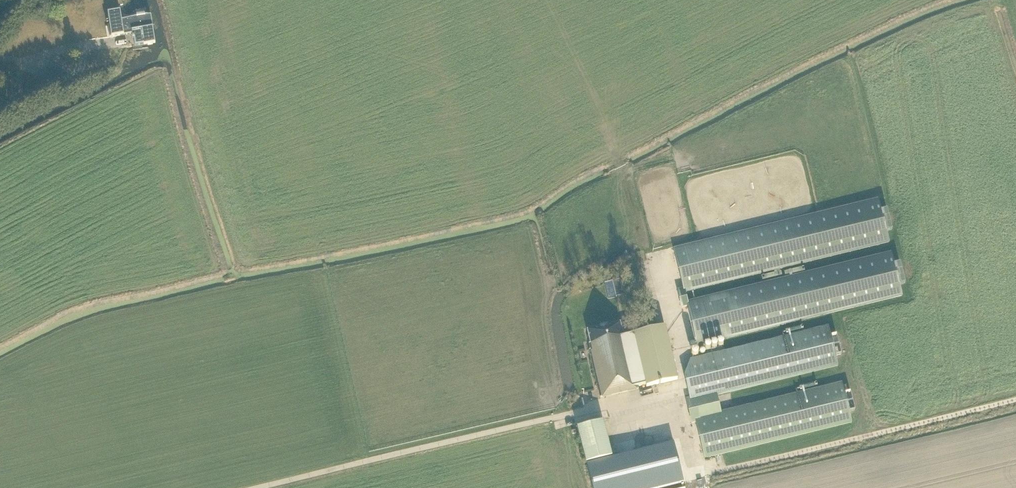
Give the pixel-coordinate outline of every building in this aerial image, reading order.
[(120,12),(108,14),(109,26),(110,26),(112,37),(120,36),(119,33),(132,31),(133,39),(134,38),(135,46),(144,45),(155,44),(155,43),(151,16),(145,17),(144,13),(136,15),(136,18),(124,20),(122,20),(120,12)] [(697,346),(842,311),(902,297),(899,286),(905,284),(900,264),(894,265),(891,254),(688,303),(685,292),(889,243),(886,232),(892,231),(887,210),(881,212),(878,200),(674,249),(684,289),(677,291),(681,307),(688,306),(697,346)] [(612,282),(616,298),(624,296),(620,280),(612,282)] [(625,336),(622,327),(621,328),(620,323),(587,331),(590,343),(589,344),(590,350),(589,350),(600,398),(638,389),(638,387),(645,385),(646,387),(677,380),(665,327),(625,336)] [(830,335),(827,325),(690,359),(684,376),(690,398),(686,399),(692,423),(696,422),(704,458),(851,423),(849,412),(854,411),(850,392),(844,393),(842,383),(721,412),(717,395),(837,365),(835,355),(841,354),(836,334),(830,335)] [(612,457),(603,421),(577,428),(586,463),(612,457)] [(586,465),(592,487),(662,487),(683,483),(674,443),(586,465)]
